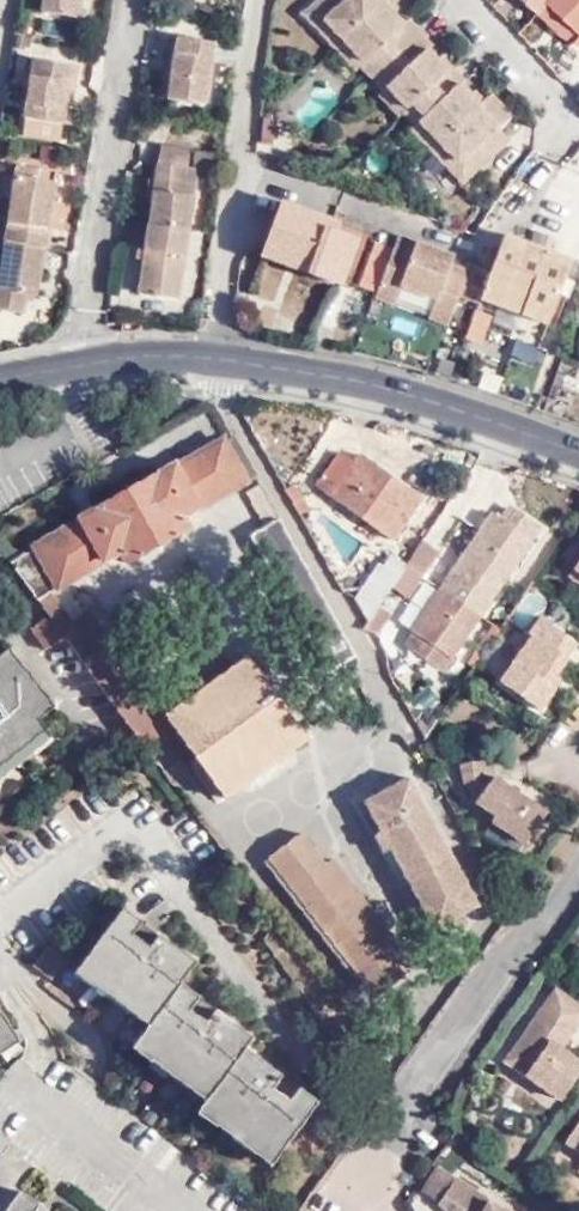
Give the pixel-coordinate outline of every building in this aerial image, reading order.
[(40,10),(75,17),(78,0),(42,0),(40,10)] [(399,99),(509,138),(497,127),(510,115),(489,93),(483,99),(480,102),(470,93),(460,83),(464,80),(452,66),(447,70),(438,59),(428,48),(432,44),(408,19),(403,23),(394,13),(383,1),(384,0),(317,0),(303,14),(315,27),(323,20),(342,40),(362,62),(359,64),(384,91),(388,88),(399,99)] [(390,0),(384,0),(383,1),(394,13),(398,9),(390,0)] [(537,11),(548,0),(578,31),(578,0),(526,0),(537,11)] [(537,11),(570,42),(578,33),(578,31),(548,0),(537,11)] [(315,27),(334,47),(342,40),(323,20),(315,27)] [(570,42),(578,42),(578,33),(570,42)] [(215,42),(176,36),(167,98),(205,104),(215,42)] [(354,68),(359,64),(362,62),(342,40),(334,47),(354,68)] [(447,70),(452,66),(442,55),(438,59),(447,70)] [(70,66),(32,58),(19,133),(57,140),(70,66)] [(567,80),(578,92),(578,67),(567,80)] [(384,91),(381,93),(399,99),(388,88),(384,91)] [(480,102),(483,99),(474,89),(470,93),(480,102)] [(399,99),(381,93),(380,94),(398,114),(404,110),(406,108),(399,99)] [(406,108),(404,110),(416,123),(419,121),(455,159),(448,166),(462,181),(509,138),(399,99),(406,108)] [(419,121),(416,123),(412,128),(448,166),(455,159),(419,121)] [(147,224),(186,230),(195,167),(187,166),(189,151),(159,145),(147,224)] [(15,164),(2,241),(41,248),(44,227),(33,226),(35,214),(46,215),(53,171),(15,164)] [(281,199),(264,245),(307,260),(303,272),(336,284),(353,236),(363,240),(366,230),(281,199)] [(44,227),(46,215),(35,214),(33,226),(44,227)] [(176,298),(186,230),(147,224),(136,293),(176,298)] [(501,231),(485,273),(481,284),(522,299),(517,312),(543,321),(554,292),(561,275),(568,256),(501,231)] [(389,278),(395,233),(381,275),(389,278)] [(439,248),(395,233),(389,278),(400,282),(434,294),(428,313),(448,320),(459,292),(468,267),(446,259),(437,255),(439,248)] [(2,241),(0,253),(0,309),(19,312),(21,293),(34,295),(41,248),(2,241)] [(307,260),(264,245),(261,256),(303,272),(307,260)] [(485,273),(468,267),(459,292),(476,298),(477,296),(481,284),(485,273)] [(389,278),(381,275),(373,293),(386,298),(389,278)] [(569,279),(561,275),(554,292),(564,295),(569,279)] [(400,282),(389,278),(386,298),(393,301),(400,282)] [(481,284),(477,296),(517,312),(522,299),(481,284)] [(116,322),(118,331),(120,330),(139,327),(136,319),(116,322)] [(425,472),(378,443),(372,452),(353,441),(340,432),(315,465),(393,518),(425,472)] [(372,452),(378,443),(359,432),(353,441),(372,452)] [(136,734),(141,741),(175,719),(93,606),(72,618),(52,589),(121,549),(127,562),(190,526),(184,515),(255,474),(233,434),(224,439),(223,437),(175,465),(173,462),(81,515),(82,517),(35,543),(36,546),(10,559),(49,613),(65,635),(136,734)] [(299,492),(290,474),(280,479),(291,497),(299,492)] [(280,519),(260,482),(248,489),(267,526),(280,519)] [(503,508),(511,496),(502,491),(494,503),(503,508)] [(536,513),(511,496),(503,508),(494,503),(486,498),(407,618),(412,621),(401,636),(417,647),(438,660),(526,530),(536,513)] [(554,523),(536,513),(526,530),(541,540),(554,523)] [(280,519),(267,526),(255,533),(330,669),(356,656),(280,519)] [(427,544),(413,535),(401,553),(415,563),(427,544)] [(386,543),(379,554),(394,564),(401,553),(386,543)] [(364,610),(370,600),(387,575),(394,564),(379,554),(375,551),(351,586),(364,610)] [(394,564),(387,575),(405,587),(419,565),(415,563),(401,553),(394,564)] [(571,566),(578,572),(578,554),(571,566)] [(571,566),(566,573),(578,582),(578,572),(571,566)] [(364,610),(358,619),(371,622),(379,610),(380,607),(370,600),(364,610)] [(556,649),(567,633),(536,612),(524,629),(528,632),(498,678),(537,706),(552,684),(545,679),(552,669),(563,653),(556,649)] [(46,648),(65,635),(49,613),(30,627),(46,648)] [(574,638),(567,633),(556,649),(563,653),(574,638)] [(57,750),(45,736),(61,722),(14,662),(0,675),(0,796),(57,750)] [(259,666),(175,719),(227,803),(312,752),(259,666)] [(545,679),(552,684),(559,675),(552,669),(545,679)] [(462,781),(491,772),(487,757),(457,763),(462,781)] [(473,798),(491,772),(462,781),(473,798)] [(543,811),(491,772),(473,798),(492,814),(490,818),(524,841),(543,811)] [(404,784),(360,808),(430,934),(447,925),(452,934),(462,928),(457,920),(474,911),(404,784)] [(404,977),(380,946),(320,870),(296,839),(264,863),(371,1002),(404,977)] [(320,870),(380,946),(387,941),(326,864),(320,870)] [(120,903),(79,959),(152,1014),(146,1022),(136,1035),(155,1049),(211,1089),(204,1097),(203,1099),(220,1112),(275,1153),(316,1098),(297,1084),(293,1090),(279,1080),(283,1073),(242,1045),(251,1031),(210,1002),(206,1009),(192,1000),(196,992),(178,979),(193,957),(153,927),(149,933),(135,922),(139,917),(120,903)] [(153,927),(139,917),(135,922),(149,933),(153,927)] [(152,1014),(79,959),(72,969),(90,983),(92,981),(146,1022),(152,1014)] [(562,983),(549,1001),(578,1020),(578,995),(562,983)] [(210,1002),(196,992),(192,1000),(206,1009),(210,1002)] [(549,1001),(539,1014),(561,1030),(556,1037),(565,1043),(578,1024),(578,1020),(549,1001)] [(539,1014),(511,1057),(565,1095),(578,1075),(578,1053),(565,1043),(556,1037),(561,1030),(539,1014)] [(9,1029),(0,1015),(0,1034),(9,1029)] [(9,1029),(0,1034),(0,1047),(14,1038),(9,1029)] [(155,1049),(136,1035),(129,1044),(148,1058),(148,1057),(155,1049)] [(155,1049),(148,1057),(204,1097),(211,1089),(155,1049)] [(297,1084),(283,1073),(279,1080),(293,1090),(297,1084)] [(220,1112),(203,1099),(195,1109),(212,1122),(214,1121),(220,1112)] [(268,1163),(275,1153),(220,1112),(214,1121),(268,1163)] [(428,1192),(445,1205),(462,1180),(445,1168),(428,1192)] [(454,1210),(476,1210),(486,1196),(462,1180),(445,1205),(454,1210)] [(6,1210),(42,1210),(37,1208),(43,1201),(23,1187),(6,1210)] [(496,1203),(486,1196),(476,1210),(490,1210),(496,1203)] [(43,1201),(37,1208),(42,1210),(55,1210),(56,1210),(43,1201)]
